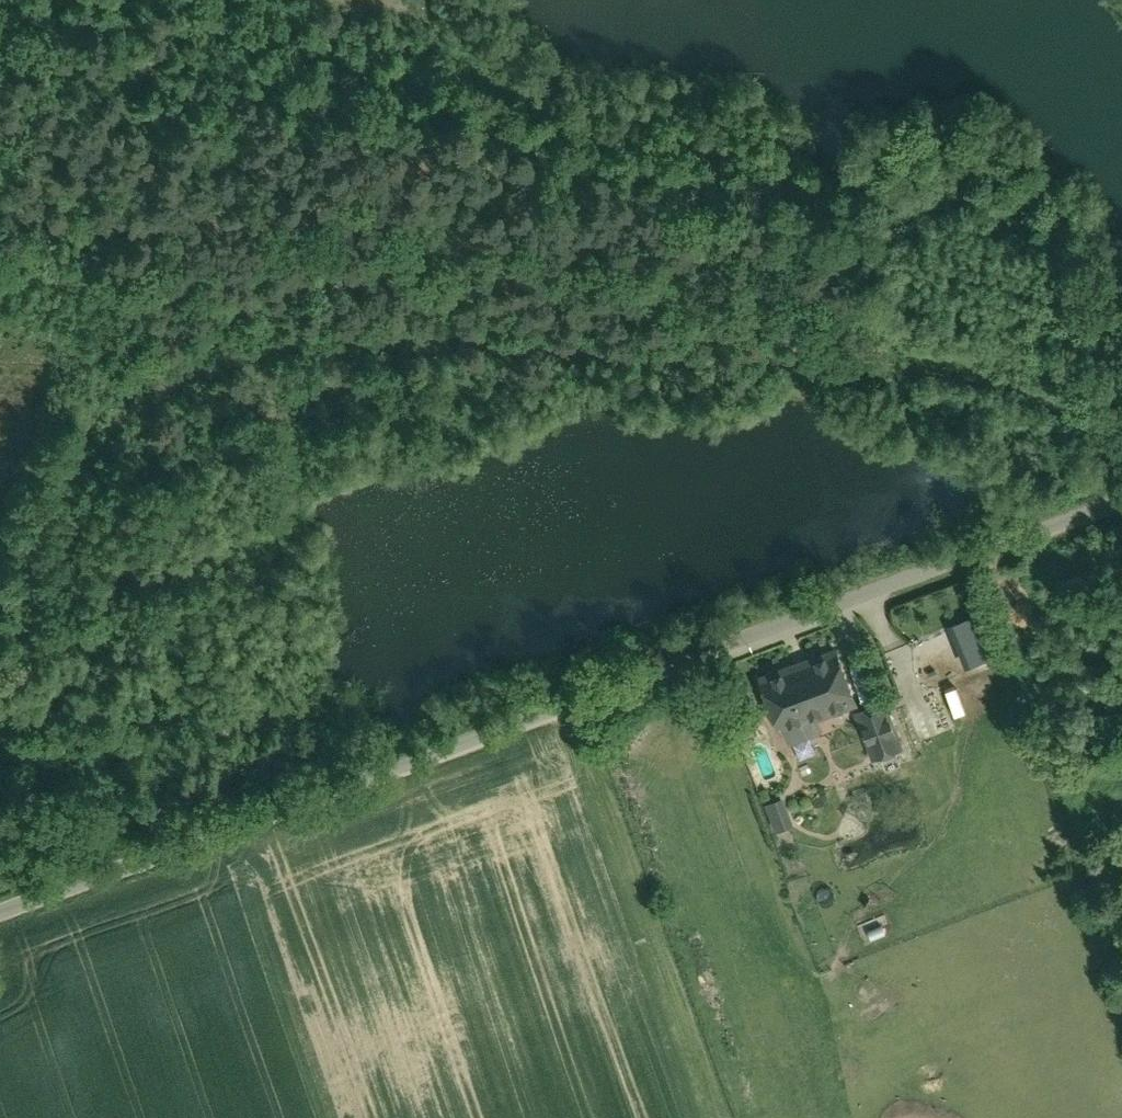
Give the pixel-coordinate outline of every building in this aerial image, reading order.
[(961,663),(988,655),(975,611),(948,618),(961,663)] [(848,641),(767,670),(789,729),(792,728),(798,742),(832,729),(830,714),(870,699),(848,641)] [(895,696),(864,708),(883,756),(913,744),(895,696)] [(801,824),(790,796),(772,803),(783,830),(801,824)] [(885,998),(860,1011),(865,1021),(890,1008),(885,998)]
